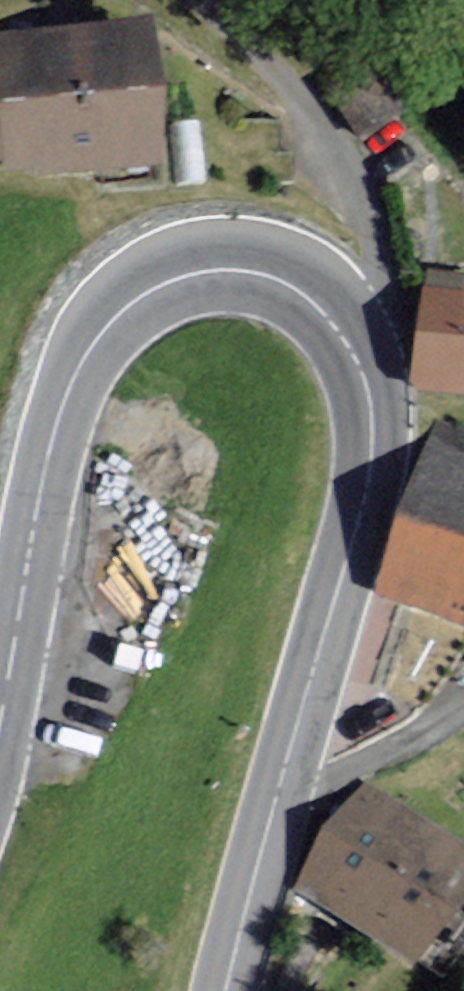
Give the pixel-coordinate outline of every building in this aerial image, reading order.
[(153,37),(5,43),(7,112),(156,106),(153,37)] [(158,167),(156,106),(7,112),(0,112),(0,173),(158,167)] [(425,302),(412,391),(463,398),(463,307),(425,302)] [(433,421),(373,595),(463,629),(463,432),(433,421)] [(364,790),(296,892),(419,974),(463,907),(463,857),(364,790)]
